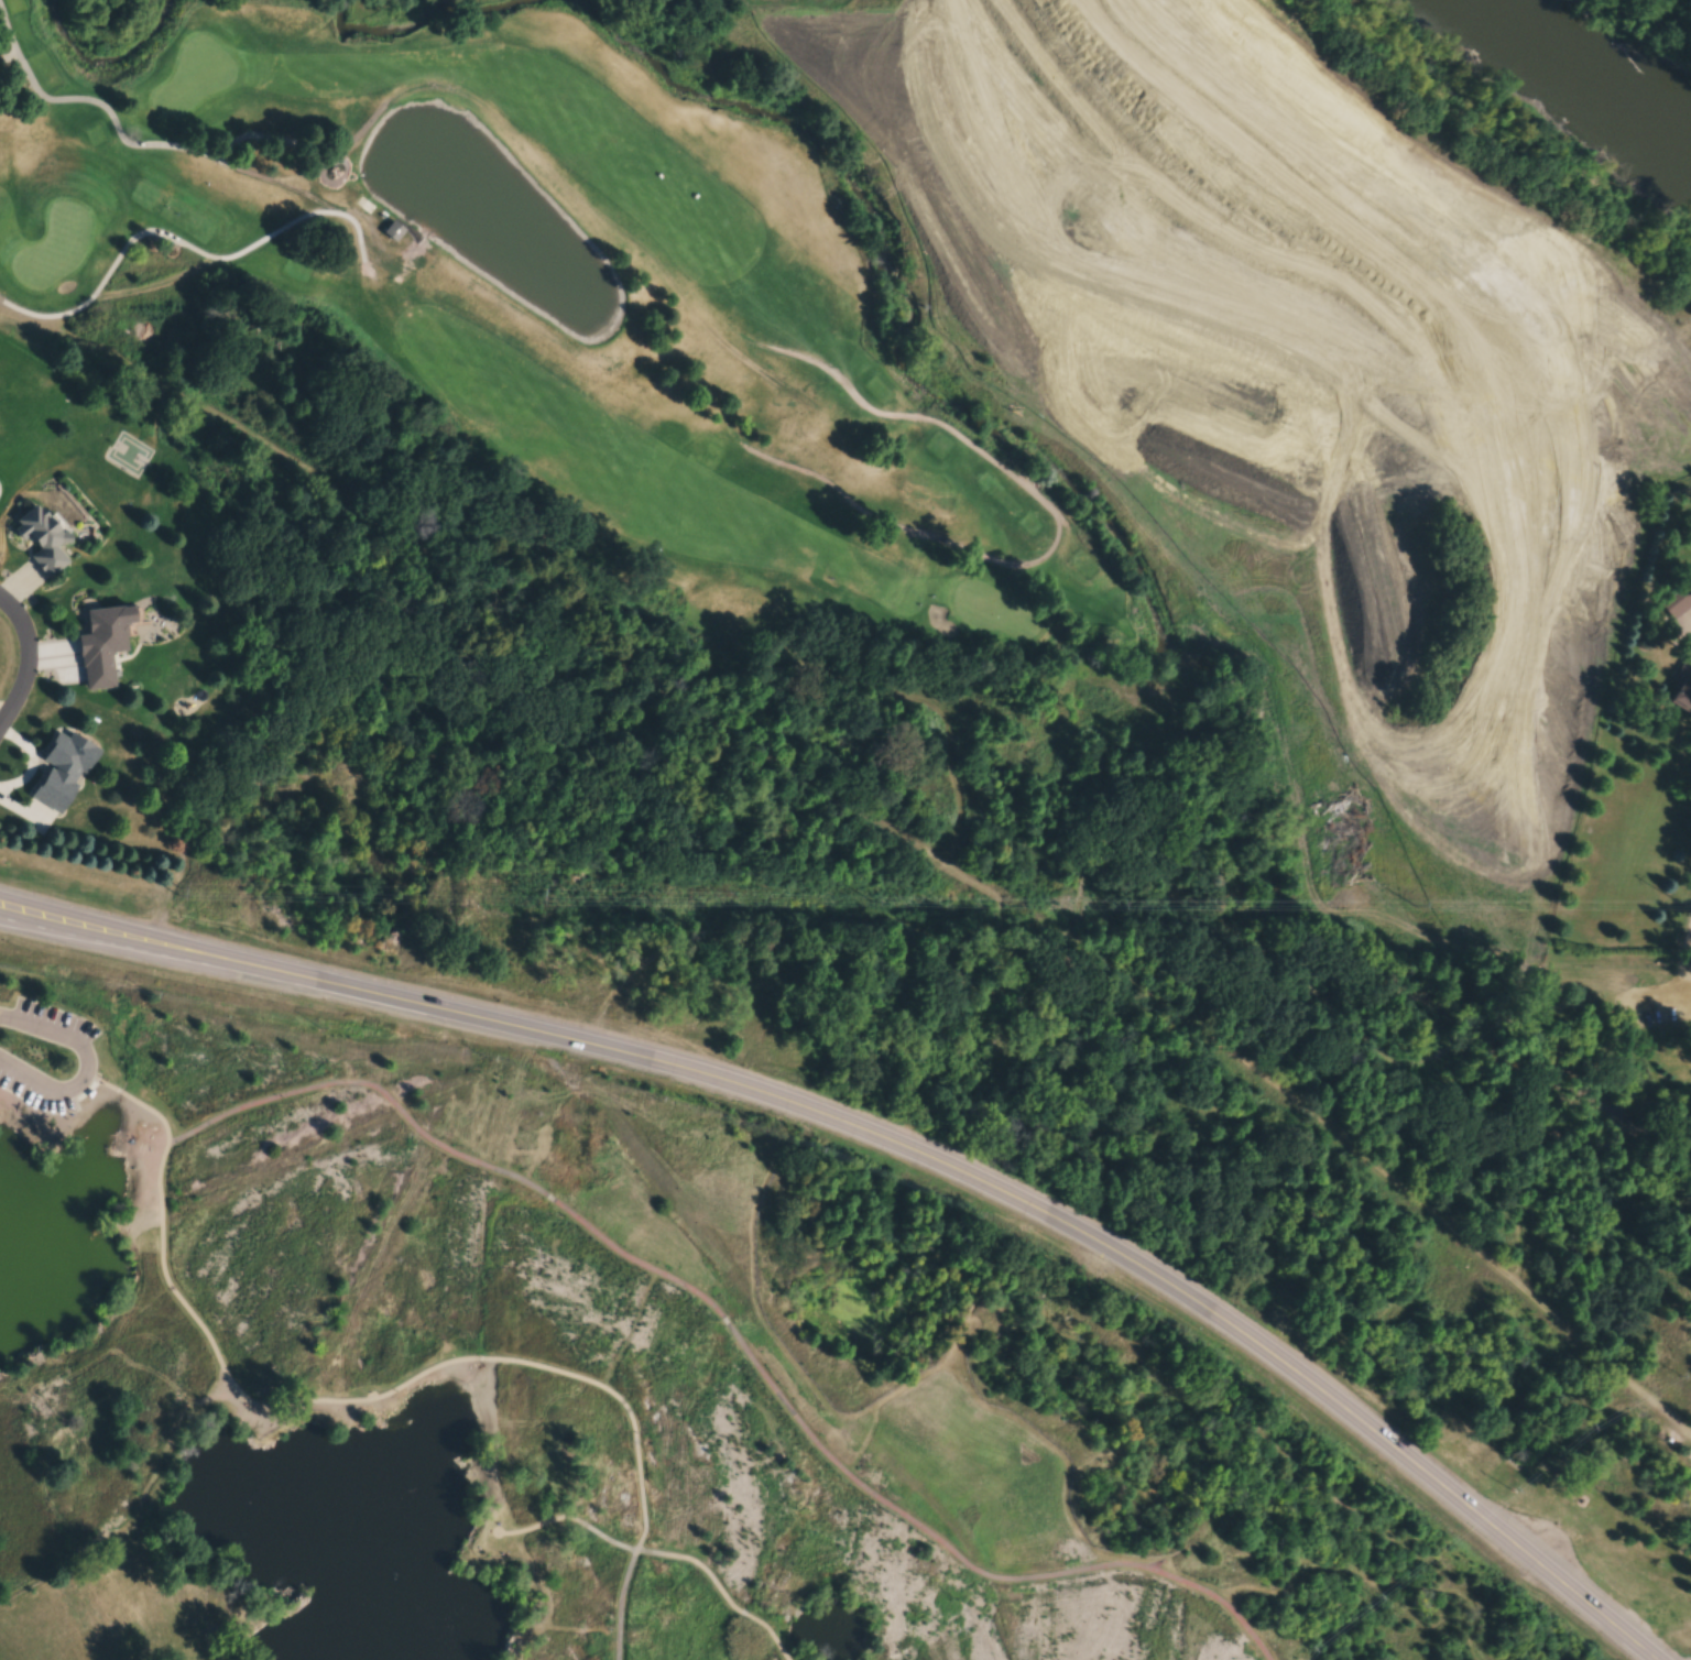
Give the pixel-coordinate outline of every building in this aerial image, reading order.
[(357,206),(370,215),(376,208),(362,199),(357,206)] [(40,505),(12,528),(51,577),(70,562),(60,549),(69,542),(40,505)] [(1661,603),(1674,621),(1690,608),(1690,581),(1661,603)] [(89,634),(79,635),(85,692),(116,688),(112,654),(129,652),(126,624),(137,623),(135,606),(87,611),(89,634)] [(1673,701),(1690,711),(1690,665),(1685,662),(1675,681),(1682,684),(1673,701)]
